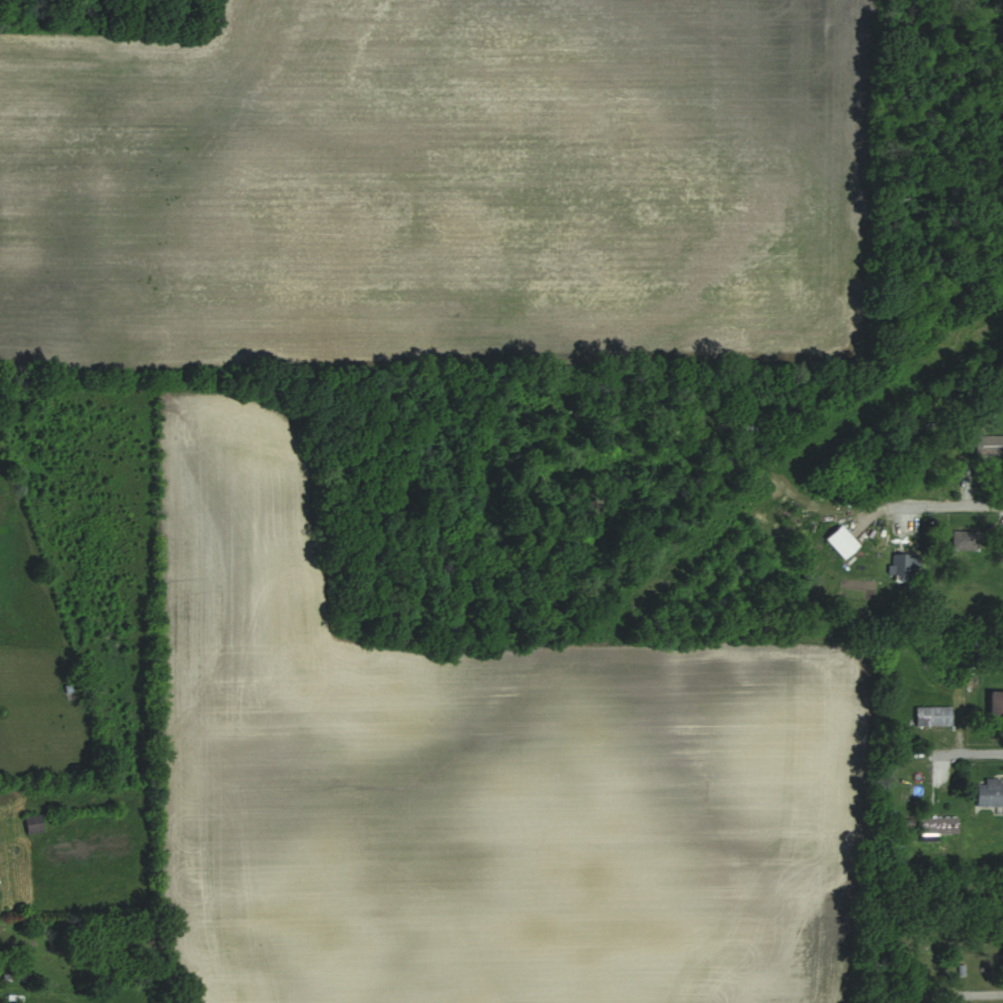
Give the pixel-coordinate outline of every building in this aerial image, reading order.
[(975,435),(975,457),(1002,457),(1002,435),(975,435)] [(417,506),(424,489),(414,485),(406,502),(417,506)] [(975,532),(952,532),(952,550),(975,550),(975,532)] [(890,575),(909,575),(909,555),(890,555),(890,575)] [(990,689),(990,718),(1002,718),(1002,689),(990,689)] [(914,706),(914,725),(951,725),(951,706),(914,706)] [(976,783),(976,806),(1002,806),(1002,777),(984,777),(984,783),(976,783)] [(41,814),(24,816),(26,833),(43,832),(41,814)] [(958,816),(920,816),(920,834),(958,834),(958,816)]
